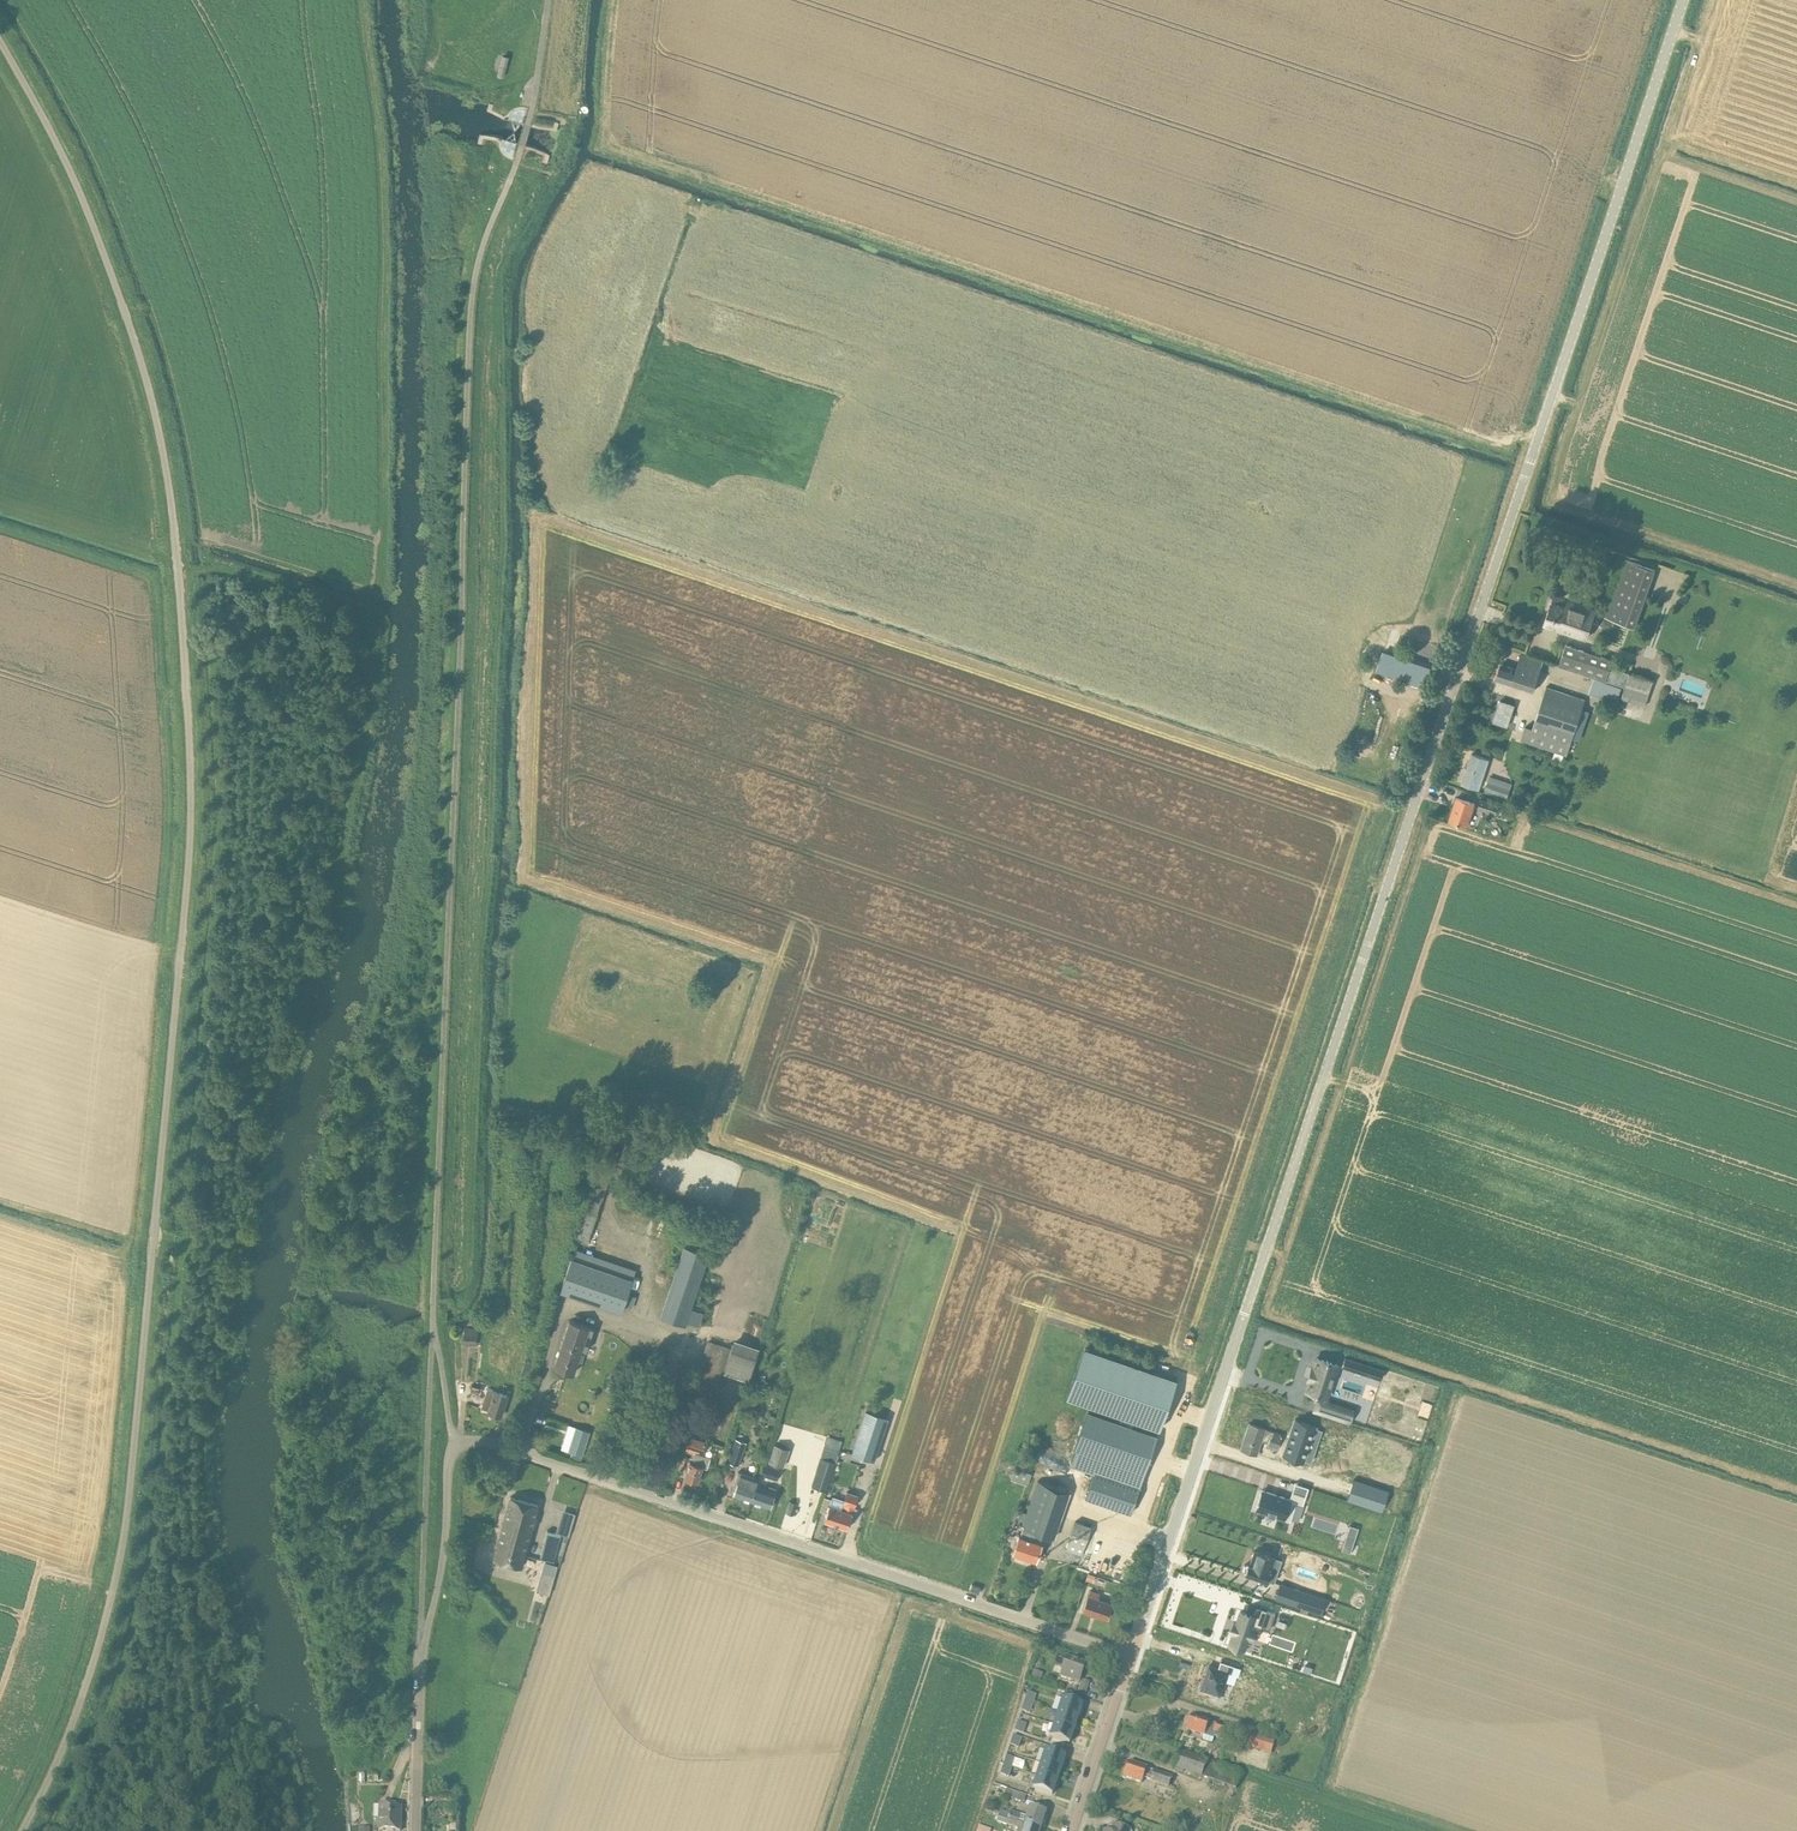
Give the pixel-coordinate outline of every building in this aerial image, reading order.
[(509,59),(502,57),(496,78),(504,80),(509,59)] [(555,122),(554,128),(540,127),(531,124),(525,122),(529,108),(525,107),(522,107),(521,107),(519,107),(515,108),(513,109),(511,111),(509,113),(507,115),(506,115),(504,116),(492,111),(494,105),(490,104),(489,107),(487,112),(508,121),(509,118),(511,116),(513,113),(516,111),(519,111),(522,110),(525,111),(521,124),(539,129),(557,131),(559,123),(555,122)] [(532,151),(545,156),(543,162),(548,164),(550,155),(533,148),(516,143),(512,156),(510,155),(508,154),(506,153),(505,151),(504,150),(503,148),(503,146),(502,144),(502,143),(502,141),(503,141),(503,139),(498,138),(480,135),(479,141),(478,144),(482,145),(483,139),(495,140),(495,141),(497,141),(498,143),(499,143),(499,145),(500,148),(500,149),(501,151),(502,153),(503,155),(505,157),(508,158),(512,160),(513,159),(514,159),(518,147),(524,149),(532,151)] [(1604,618),(1635,629),(1656,571),(1625,560),(1604,618)] [(1544,624),(1555,628),(1587,638),(1596,610),(1579,605),(1568,601),(1566,608),(1551,603),(1544,624)] [(1649,695),(1653,682),(1611,668),(1613,660),(1566,645),(1559,667),(1606,682),(1605,685),(1595,682),(1591,693),(1599,695),(1597,703),(1613,708),(1618,690),(1623,691),(1621,697),(1647,706),(1650,695),(1649,695)] [(1434,669),(1381,650),(1380,649),(1376,659),(1370,657),(1367,666),(1427,688),(1434,669)] [(1496,679),(1533,691),(1543,661),(1521,654),(1517,669),(1501,664),(1496,679)] [(1532,728),(1528,740),(1568,753),(1571,744),(1572,739),(1582,709),(1582,708),(1585,699),(1546,686),(1532,728)] [(1513,701),(1492,693),(1487,706),(1508,714),(1513,701)] [(1462,783),(1468,786),(1479,789),(1489,760),(1472,754),(1462,783)] [(1489,776),(1485,789),(1508,797),(1512,784),(1489,776)] [(1449,820),(1460,824),(1467,826),(1475,804),(1457,798),(1449,820)] [(1478,808),(1496,814),(1499,805),(1480,799),(1478,808)] [(619,1149),(606,1145),(576,1240),(588,1244),(619,1149)] [(703,1313),(690,1309),(707,1256),(683,1248),(660,1319),(684,1327),(686,1323),(699,1327),(703,1313)] [(575,1249),(572,1258),(560,1291),(622,1312),(624,1305),(632,1308),(636,1297),(628,1294),(636,1270),(575,1249)] [(719,1290),(704,1285),(697,1310),(711,1315),(719,1290)] [(593,1328),(581,1324),(570,1320),(555,1367),(566,1371),(573,1373),(581,1349),(586,1351),(593,1328)] [(465,1330),(465,1335),(464,1344),(476,1345),(477,1335),(475,1335),(475,1331),(465,1330)] [(724,1373),(749,1380),(759,1347),(734,1340),(724,1373)] [(695,1385),(718,1391),(731,1348),(708,1341),(695,1385)] [(1083,1347),(1066,1397),(1160,1429),(1177,1380),(1083,1347)] [(1315,1355),(1303,1391),(1317,1395),(1312,1411),(1350,1423),(1355,1408),(1328,1400),(1340,1363),(1315,1355)] [(1383,1370),(1345,1357),(1342,1367),(1380,1379),(1383,1370)] [(534,1363),(527,1361),(522,1375),(529,1378),(534,1363)] [(610,1376),(606,1391),(613,1393),(617,1378),(610,1376)] [(472,1384),(469,1391),(480,1394),(482,1387),(472,1384)] [(507,1395),(487,1389),(482,1408),(489,1410),(488,1412),(501,1416),(507,1395)] [(852,1454),(861,1457),(874,1461),(888,1418),(866,1411),(852,1454)] [(1076,1448),(1070,1465),(1094,1473),(1139,1488),(1145,1472),(1157,1436),(1146,1432),(1088,1412),(1076,1448)] [(1241,1448),(1241,1449),(1252,1453),(1255,1454),(1260,1440),(1267,1442),(1265,1446),(1284,1452),(1290,1437),(1260,1427),(1249,1423),(1245,1437),(1246,1437),(1242,1449),(1241,1448)] [(1318,1430),(1296,1423),(1284,1457),(1306,1464),(1307,1463),(1311,1464),(1314,1457),(1310,1455),(1318,1430)] [(575,1426),(567,1451),(583,1456),(590,1431),(575,1426)] [(706,1442),(695,1439),(690,1437),(687,1447),(703,1452),(706,1442)] [(843,1441),(828,1437),(812,1486),(827,1491),(843,1441)] [(746,1443),(737,1439),(729,1462),(738,1465),(746,1443)] [(768,1463),(784,1468),(790,1450),(775,1444),(768,1463)] [(690,1462),(688,1467),(684,1479),(697,1483),(703,1467),(707,1468),(711,1458),(696,1453),(692,1463),(690,1462)] [(781,1471),(769,1467),(763,1466),(760,1475),(778,1480),(781,1471)] [(1031,1474),(1015,1468),(1011,1480),(1027,1486),(1031,1474)] [(738,1472),(734,1483),(737,1484),(733,1495),(752,1501),(757,1485),(759,1479),(738,1472)] [(1094,1473),(1085,1497),(1119,1509),(1131,1513),(1139,1488),(1094,1473)] [(1364,1505),(1381,1511),(1388,1490),(1371,1484),(1354,1479),(1347,1500),(1364,1505)] [(1019,1535),(1017,1542),(1013,1553),(1035,1561),(1041,1543),(1033,1540),(1036,1531),(1054,1537),(1069,1493),(1037,1482),(1026,1512),(1021,1510),(1018,1520),(1023,1522),(1021,1527),(1023,1527),(1020,1536),(1019,1535)] [(757,1485),(752,1501),(770,1507),(774,1493),(759,1488),(760,1486),(757,1485)] [(1303,1505),(1306,1495),(1292,1491),(1289,1499),(1263,1490),(1256,1509),(1267,1512),(1266,1514),(1274,1516),(1275,1515),(1291,1520),(1297,1503),(1303,1505)] [(824,1498),(824,1499),(820,1511),(827,1513),(824,1521),(847,1528),(858,1495),(847,1492),(843,1504),(845,1505),(843,1511),(829,1506),(831,1501),(824,1498)] [(510,1497),(494,1559),(521,1566),(538,1505),(510,1497)] [(797,1504),(791,1502),(787,1512),(793,1515),(797,1504)] [(1082,1555),(1092,1527),(1076,1521),(1067,1549),(1082,1555)] [(540,1558),(555,1562),(562,1535),(548,1530),(540,1558)] [(1275,1558),(1265,1554),(1254,1550),(1249,1563),(1248,1563),(1245,1572),(1267,1580),(1275,1558)] [(1087,1573),(1085,1580),(1093,1582),(1095,1575),(1087,1573)] [(1279,1582),(1274,1598),(1301,1608),(1300,1611),(1307,1613),(1308,1610),(1321,1614),(1326,1598),(1279,1582)] [(970,1589),(970,1590),(978,1593),(979,1593),(981,1587),(971,1584),(970,1589)] [(1088,1596),(1083,1611),(1107,1619),(1112,1604),(1098,1599),(1100,1594),(1090,1591),(1088,1596)] [(1233,1633),(1229,1644),(1244,1649),(1247,1638),(1250,1639),(1253,1640),(1256,1629),(1253,1628),(1254,1625),(1261,1627),(1269,1630),(1272,1621),(1275,1612),(1267,1610),(1255,1606),(1251,1616),(1240,1612),(1236,1622),(1235,1622),(1232,1633),(1233,1633)] [(1075,1677),(1080,1679),(1086,1664),(1067,1657),(1060,1676),(1074,1681),(1075,1677)] [(1218,1670),(1208,1667),(1199,1695),(1219,1701),(1227,1673),(1231,1674),(1233,1666),(1232,1666),(1220,1662),(1218,1670)] [(1312,1667),(1305,1665),(1303,1671),(1310,1674),(1312,1667)] [(1033,1670),(1030,1679),(1040,1682),(1043,1673),(1033,1670)] [(1083,1679),(1077,1697),(1084,1699),(1085,1696),(1090,1682),(1083,1679)] [(1028,1691),(1025,1701),(1033,1703),(1036,1694),(1028,1691)] [(1082,1705),(1071,1702),(1063,1699),(1058,1712),(1078,1718),(1082,1705)] [(1030,1712),(1033,1703),(1025,1701),(1022,1710),(1030,1712)] [(1078,1718),(1058,1712),(1054,1724),(1074,1731),(1078,1718)] [(1186,1730),(1198,1734),(1204,1736),(1203,1740),(1212,1743),(1214,1736),(1222,1739),(1226,1727),(1191,1716),(1186,1730)] [(1018,1721),(1015,1730),(1023,1733),(1026,1723),(1018,1721)] [(1074,1731),(1054,1724),(1050,1737),(1069,1743),(1074,1731)] [(1248,1747),(1271,1754),(1275,1738),(1253,1731),(1248,1747)] [(1022,1737),(1014,1735),(1011,1745),(1019,1747),(1022,1737)] [(1041,1763),(1060,1770),(1065,1757),(1045,1750),(1041,1763)] [(1241,1773),(1237,1772),(1180,1750),(1173,1769),(1201,1778),(1202,1777),(1231,1788),(1236,1790),(1241,1773)] [(1007,1756),(1004,1765),(1012,1767),(1015,1758),(1007,1756)] [(1124,1776),(1135,1780),(1142,1782),(1144,1777),(1150,1780),(1150,1781),(1169,1787),(1172,1776),(1129,1762),(1124,1776)] [(1037,1776),(1056,1782),(1060,1770),(1041,1763),(1037,1776)] [(1009,1776),(1012,1767),(1004,1765),(1001,1773),(1009,1776)] [(1033,1788),(1041,1791),(1052,1794),(1056,1782),(1037,1776),(1033,1788)] [(1007,1789),(1005,1796),(1024,1802),(1026,1795),(1007,1789)] [(389,1830),(401,1830),(401,1807),(380,1807),(379,1830),(389,1830)] [(1024,1822),(1041,1828),(1046,1813),(1029,1807),(1024,1822)] [(1009,1816),(1018,1820),(1020,1814),(1010,1811),(1009,1816)] [(1041,1828),(1024,1822),(1018,1820),(1009,1816),(999,1814),(997,1821),(1010,1824),(1016,1826),(1016,1825),(1019,1826),(1017,1830),(1040,1830),(1041,1828)]
